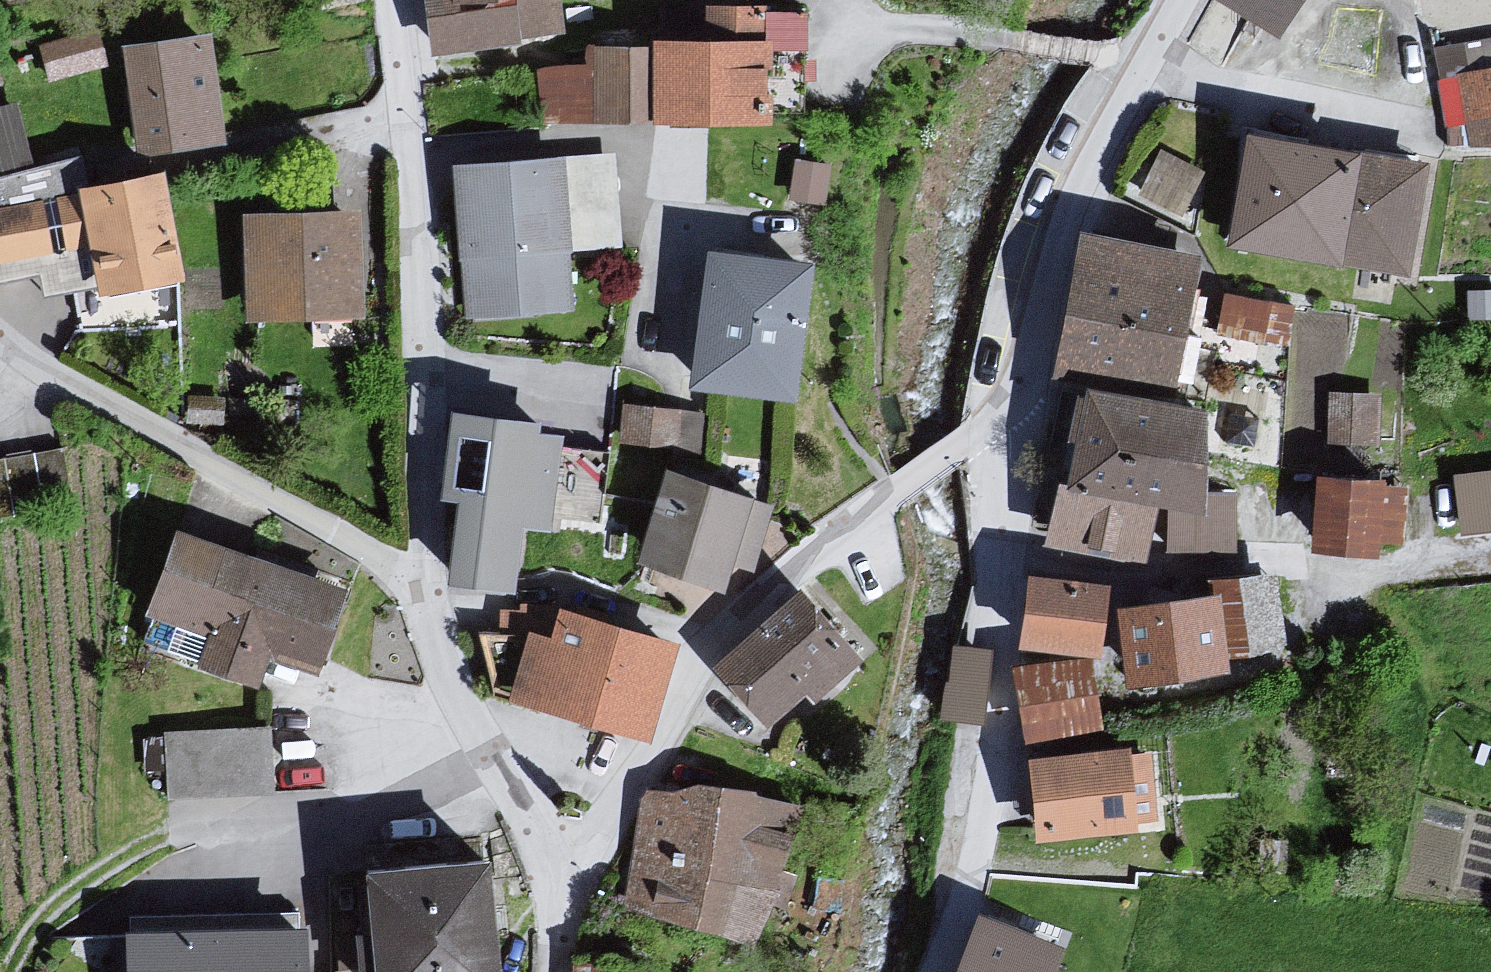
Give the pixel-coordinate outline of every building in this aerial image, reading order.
[(434,53),(529,46),(524,0),(428,0),(434,53)] [(1298,50),(1324,0),(1222,0),(1298,50)] [(217,41),(128,50),(140,160),(228,152),(217,41)] [(782,48),(664,45),(664,129),(783,132),(782,48)] [(1473,149),(1490,149),(1490,79),(1463,81),(1473,149)] [(0,99),(0,169),(34,161),(16,95),(0,99)] [(1365,159),(1256,139),(1239,256),(1346,261),(1415,276),(1432,179),(1365,159)] [(1195,200),(1202,157),(1152,148),(1145,191),(1195,200)] [(567,167),(463,176),(468,326),(573,323),(567,167)] [(173,177),(91,194),(67,205),(0,216),(0,292),(45,285),(47,304),(111,300),(195,288),(173,177)] [(364,217),(248,220),(252,326),(368,320),(364,217)] [(1204,263),(1090,242),(1064,377),(1185,400),(1204,263)] [(718,256),(695,387),(805,411),(825,272),(718,256)] [(1223,286),(1221,326),(1292,330),(1294,290),(1223,286)] [(1327,433),(1379,434),(1380,383),(1328,382),(1327,433)] [(1217,410),(1089,392),(1082,488),(1224,509),(1217,410)] [(576,445),(459,416),(443,504),(476,509),(461,587),(537,599),(544,535),(569,542),(576,445)] [(1462,523),(1490,520),(1490,458),(1456,462),(1462,523)] [(0,471),(0,532),(75,521),(66,461),(0,471)] [(785,514),(678,478),(650,570),(742,595),(747,572),(764,577),(785,514)] [(1401,491),(1328,483),(1321,559),(1402,559),(1401,491)] [(1064,486),(1044,549),(1159,577),(1165,511),(1064,486)] [(283,659),(331,672),(360,599),(186,536),(156,618),(219,643),(208,670),(267,692),(283,659)] [(1115,590),(1044,581),(1025,657),(1105,662),(1115,590)] [(1233,600),(1133,613),(1135,694),(1242,680),(1233,600)] [(829,604),(739,678),(784,746),(881,673),(829,604)] [(547,636),(525,630),(503,699),(649,738),(678,639),(555,606),(547,636)] [(945,708),(986,710),(990,634),(948,632),(945,708)] [(266,737),(161,738),(162,837),(267,835),(266,737)] [(1142,756),(1041,764),(1048,846),(1144,846),(1142,756)] [(741,794),(651,806),(630,941),(710,938),(770,957),(803,808),(741,794)] [(380,874),(388,971),(516,971),(508,864),(380,874)] [(127,920),(123,971),(305,971),(300,914),(127,920)] [(964,971),(1058,971),(1066,953),(985,917),(964,971)]
